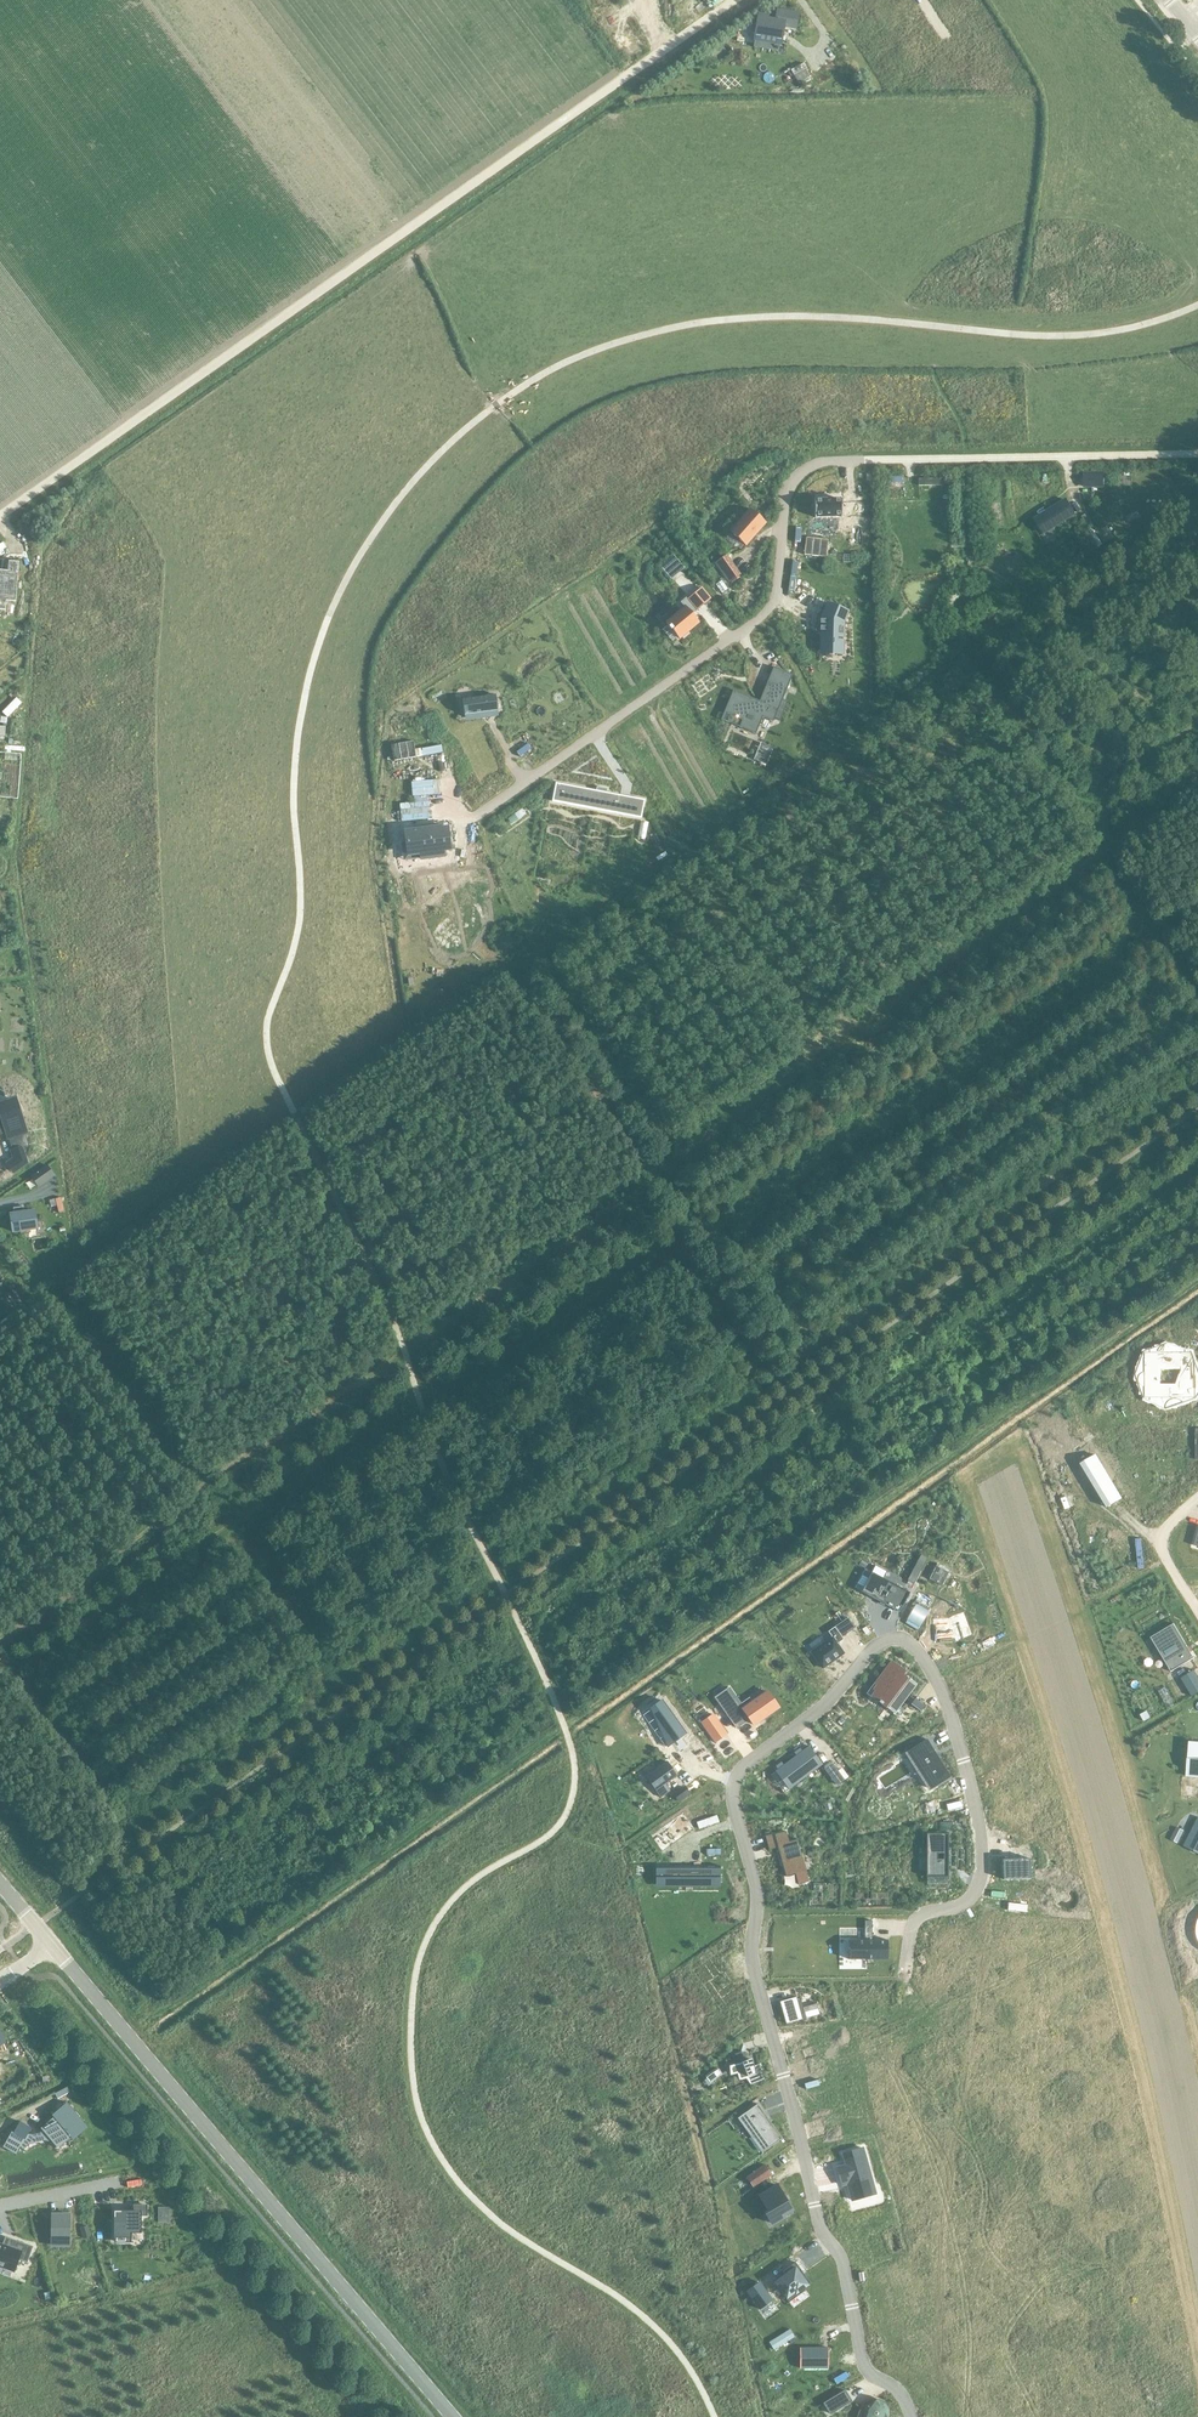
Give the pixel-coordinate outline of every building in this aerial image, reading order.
[(609,5),(606,0),(592,0),(582,5),(588,16),(609,5)] [(776,21),(767,19),(768,16),(759,15),(755,40),(780,44),(783,26),(796,28),(798,14),(778,11),(776,21)] [(822,84),(841,71),(834,61),(815,74),(822,84)] [(804,66),(792,72),(799,84),(810,78),(804,66)] [(1084,486),(1103,485),(1103,473),(1084,474),(1084,486)] [(900,492),(900,483),(886,483),(887,492),(900,492)] [(841,499),(815,500),(815,517),(842,517),(841,499)] [(1066,500),(1035,519),(1044,534),(1075,514),(1066,500)] [(750,509),(730,532),(746,546),(766,523),(750,509)] [(23,536),(24,561),(34,561),(33,536),(23,536)] [(725,556),(716,562),(722,571),(731,565),(725,556)] [(5,610),(6,601),(16,601),(20,562),(9,562),(8,571),(0,570),(0,610),(5,610)] [(672,562),(659,570),(665,581),(678,573),(672,562)] [(701,588),(695,593),(704,604),(711,599),(701,588)] [(690,597),(687,600),(696,610),(697,611),(700,608),(690,597)] [(828,604),(817,631),(822,633),(821,648),(843,649),(843,622),(847,612),(828,604)] [(669,628),(671,631),(672,630),(680,639),(699,623),(685,606),(666,622),(670,627),(669,628)] [(732,700),(727,714),(759,727),(763,717),(764,718),(764,717),(763,716),(764,714),(780,720),(788,702),(766,693),(762,702),(733,690),(729,699),(732,700)] [(463,699),(465,715),(498,710),(496,695),(463,699)] [(19,711),(13,704),(0,716),(0,720),(4,724),(19,711)] [(772,746),(762,742),(756,757),(766,761),(772,746)] [(399,747),(389,750),(389,753),(394,772),(425,764),(430,764),(439,762),(437,752),(434,753),(425,752),(412,756),(410,745),(402,747),(399,747)] [(513,757),(516,764),(528,759),(525,752),(513,757)] [(556,783),(553,798),(617,810),(620,795),(606,793),(607,789),(597,787),(596,791),(556,783)] [(630,797),(626,815),(641,818),(645,800),(630,797)] [(408,831),(405,832),(408,855),(420,853),(421,859),(444,856),(443,850),(450,849),(448,828),(441,829),(440,827),(427,829),(408,831)] [(408,969),(412,975),(419,970),(416,964),(408,969)] [(7,1133),(8,1137),(10,1137),(25,1132),(15,1100),(0,1105),(0,1135),(7,1133)] [(25,1132),(10,1137),(13,1148),(23,1145),(28,1143),(25,1132)] [(23,1145),(13,1148),(15,1155),(8,1160),(14,1168),(27,1159),(23,1145)] [(32,1176),(39,1187),(55,1175),(47,1165),(32,1176)] [(13,1232),(37,1228),(35,1211),(25,1212),(24,1207),(13,1208),(14,1214),(11,1215),(13,1232)] [(1191,1352),(1145,1352),(1145,1398),(1196,1398),(1196,1364),(1191,1352)] [(1082,1463),(1108,1507),(1108,1506),(1121,1498),(1121,1499),(1122,1499),(1096,1455),(1095,1455),(1095,1456),(1082,1463)] [(936,1566),(930,1578),(943,1585),(949,1572),(936,1566)] [(865,1569),(855,1588),(861,1591),(900,1612),(910,1592),(872,1572),(865,1569)] [(950,1618),(933,1619),(934,1643),(958,1642),(958,1640),(972,1635),(964,1612),(950,1617),(950,1618)] [(1174,1624),(1151,1637),(1171,1672),(1194,1658),(1191,1652),(1188,1653),(1184,1648),(1187,1646),(1174,1624)] [(832,1637),(812,1652),(823,1668),(844,1653),(837,1643),(844,1639),(835,1627),(828,1631),(832,1637)] [(876,1691),(872,1697),(882,1704),(883,1703),(894,1712),(893,1713),(898,1717),(904,1709),(899,1705),(915,1683),(907,1677),(906,1678),(902,1675),(905,1671),(892,1662),(876,1684),(878,1685),(875,1689),(876,1691)] [(1181,1678),(1192,1697),(1197,1693),(1197,1677),(1194,1670),(1181,1678)] [(729,1688),(716,1697),(737,1727),(750,1718),(754,1724),(778,1707),(767,1691),(752,1702),(749,1699),(741,1705),(729,1688)] [(915,1698),(911,1704),(920,1711),(925,1706),(915,1698)] [(662,1700),(650,1709),(667,1747),(685,1734),(662,1700)] [(1147,1711),(1140,1715),(1144,1721),(1150,1717),(1147,1711)] [(713,1714),(702,1722),(716,1742),(727,1734),(713,1714)] [(920,1748),(910,1755),(931,1789),(950,1777),(926,1739),(918,1744),(920,1748)] [(1188,1759),(1187,1776),(1197,1776),(1197,1742),(1196,1759),(1188,1759)] [(808,1746),(775,1771),(776,1772),(776,1771),(789,1788),(788,1789),(789,1789),(822,1765),(808,1746)] [(668,1761),(646,1777),(660,1797),(670,1790),(666,1784),(677,1775),(668,1761)] [(832,1763),(825,1769),(836,1784),(844,1778),(832,1763)] [(685,1788),(675,1795),(679,1801),(689,1794),(685,1788)] [(684,1811),(650,1836),(650,1837),(651,1836),(662,1850),(693,1827),(683,1813),(684,1812),(684,1811)] [(1187,1839),(1197,1845),(1197,1818),(1187,1839)] [(786,1831),(775,1834),(778,1846),(779,1846),(786,1875),(786,1876),(795,1874),(798,1884),(809,1881),(809,1880),(808,1880),(800,1849),(798,1839),(789,1842),(786,1831)] [(948,1833),(926,1833),(926,1877),(927,1877),(927,1884),(948,1884),(948,1877),(948,1833)] [(772,1834),(766,1836),(769,1847),(775,1846),(772,1834)] [(1030,1858),(1003,1859),(1003,1879),(1031,1878),(1030,1858)] [(720,1865),(656,1865),(656,1866),(657,1866),(657,1871),(657,1880),(672,1880),(672,1885),(697,1885),(708,1885),(718,1885),(718,1878),(719,1878),(719,1873),(718,1873),(718,1866),(720,1866),(720,1865)] [(850,1958),(849,1958),(849,1959),(888,1959),(888,1958),(887,1958),(887,1941),(888,1941),(888,1940),(872,1940),(872,1920),(865,1920),(864,1940),(849,1940),(849,1941),(850,1941),(850,1958)] [(881,1992),(865,1996),(868,2013),(885,2010),(881,1992)] [(780,2001),(786,2024),(803,2019),(796,1997),(780,2001)] [(816,2008),(804,2011),(806,2018),(818,2015),(816,2008)] [(818,2033),(789,2041),(791,2048),(800,2046),(801,2049),(799,2049),(802,2061),(824,2055),(818,2033)] [(751,2059),(729,2065),(732,2073),(739,2071),(740,2078),(748,2076),(749,2083),(764,2079),(760,2064),(753,2066),(751,2059)] [(717,2066),(705,2074),(709,2081),(722,2072),(717,2066)] [(19,2083),(15,2069),(5,2072),(9,2086),(19,2083)] [(49,2126),(44,2130),(45,2131),(43,2132),(41,2134),(39,2134),(41,2139),(41,2140),(42,2140),(41,2139),(45,2139),(48,2140),(50,2140),(51,2138),(58,2146),(71,2136),(74,2139),(82,2132),(79,2128),(85,2123),(67,2102),(53,2115),(55,2117),(47,2124),(49,2126)] [(758,2104),(738,2118),(750,2134),(754,2131),(764,2146),(773,2140),(775,2143),(782,2138),(758,2104)] [(6,2147),(17,2153),(31,2127),(20,2121),(6,2147)] [(1071,2125),(1054,2136),(1058,2142),(1075,2131),(1071,2125)] [(846,2165),(837,2167),(842,2185),(847,2184),(852,2200),(866,2196),(864,2189),(874,2187),(863,2148),(843,2153),(846,2165)] [(1036,2155),(1033,2161),(1036,2171),(1055,2165),(1051,2151),(1036,2155)] [(997,2159),(990,2172),(997,2174),(1003,2161),(997,2159)] [(765,2164),(747,2177),(754,2188),(773,2175),(765,2164)] [(124,2184),(125,2197),(140,2196),(139,2183),(124,2184)] [(777,2185),(760,2195),(769,2211),(766,2212),(772,2224),(784,2217),(782,2215),(791,2210),(777,2185)] [(115,2226),(115,2241),(130,2241),(130,2231),(140,2231),(140,2214),(147,2214),(147,2205),(134,2205),(134,2214),(118,2214),(118,2226),(115,2226)] [(169,2207),(159,2207),(159,2223),(169,2222),(169,2207)] [(53,2216),(52,2216),(52,2217),(53,2217),(53,2241),(52,2241),(53,2241),(53,2242),(53,2241),(70,2241),(70,2242),(70,2241),(71,2241),(70,2241),(70,2217),(71,2217),(71,2216),(70,2216),(53,2216)] [(87,2225),(80,2227),(83,2238),(90,2237),(87,2225)] [(1011,2226),(994,2229),(997,2244),(999,2244),(999,2246),(1012,2244),(1011,2241),(1014,2241),(1011,2226)] [(0,2240),(0,2262),(7,2262),(7,2267),(22,2267),(22,2245),(7,2245),(7,2240),(0,2240)] [(786,2274),(775,2282),(786,2297),(794,2292),(797,2296),(805,2290),(803,2287),(810,2282),(803,2272),(800,2274),(798,2271),(800,2269),(796,2262),(783,2271),(786,2274)] [(773,2301),(759,2282),(747,2291),(760,2309),(773,2301)] [(828,2348),(800,2348),(800,2368),(828,2368),(828,2348)] [(937,2374),(915,2379),(918,2388),(939,2383),(939,2382),(937,2375),(937,2374)] [(845,2390),(824,2403),(830,2413),(851,2401),(845,2390)] [(862,2410),(863,2416),(889,2416),(890,2416),(889,2408),(885,2402),(879,2399),(871,2400),(865,2403),(862,2410)]
